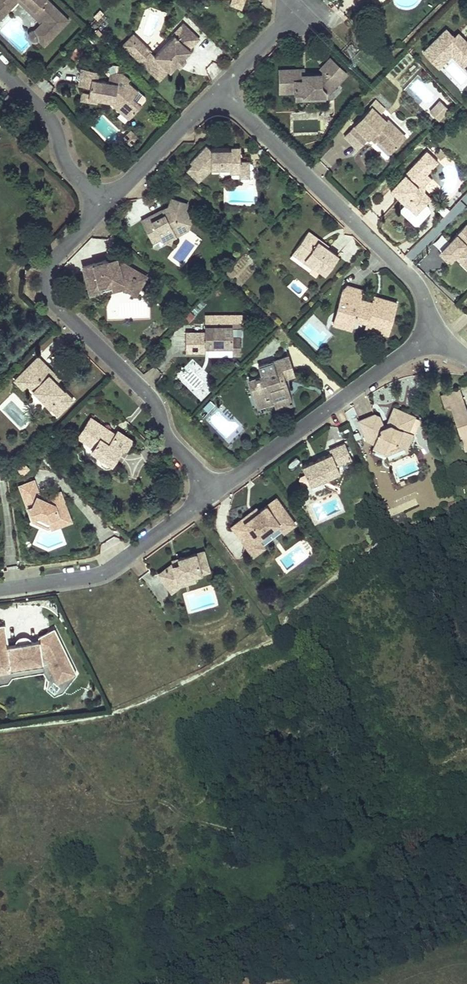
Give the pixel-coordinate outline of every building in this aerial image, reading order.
[(4,14),(17,1),(18,0),(0,0),(0,10),(4,14)] [(22,0),(18,0),(17,1),(37,22),(33,26),(38,28),(45,22),(22,0)] [(45,22),(38,28),(33,26),(30,28),(27,30),(26,33),(26,37),(28,40),(31,42),(34,42),(38,41),(43,46),(68,21),(46,0),(22,0),(45,22)] [(99,11),(92,17),(96,21),(103,14),(99,11)] [(199,40),(184,24),(173,35),(175,37),(155,58),(144,51),(136,59),(159,81),(169,71),(170,72),(177,66),(184,58),(191,51),(189,50),(199,40)] [(424,50),(439,65),(456,49),(466,61),(466,40),(463,36),(459,40),(447,27),(424,50)] [(459,31),(455,35),(459,40),(463,36),(459,31)] [(133,35),(130,38),(136,43),(144,51),(155,58),(133,35)] [(123,46),(128,51),(136,43),(130,38),(123,46)] [(136,59),(144,51),(136,43),(128,51),(136,59)] [(452,53),(466,68),(466,61),(456,49),(452,53)] [(184,58),(177,66),(180,69),(187,61),(184,58)] [(321,75),(314,75),(313,74),(311,74),(310,74),(308,74),(307,75),(304,75),(304,69),(282,70),(282,77),(279,77),(280,93),(294,92),(294,93),(303,93),(303,97),(326,96),(325,92),(335,83),(337,85),(347,75),(330,59),(321,69),(324,72),(321,75)] [(80,68),(76,85),(90,88),(88,93),(87,99),(97,101),(105,102),(109,99),(113,100),(112,104),(113,104),(112,107),(119,113),(123,109),(131,116),(145,102),(145,100),(127,82),(120,89),(117,86),(118,84),(97,80),(99,72),(80,68)] [(337,85),(335,83),(325,92),(326,96),(337,85)] [(88,93),(80,92),(79,101),(96,105),(97,101),(87,99),(88,93)] [(303,97),(303,93),(294,93),(295,101),(326,100),(326,96),(303,97)] [(371,108),(352,125),(353,127),(343,137),(357,150),(367,141),(368,141),(369,140),(372,137),(377,141),(389,154),(401,143),(393,135),(396,131),(386,120),(384,122),(378,116),(384,110),(375,100),(369,106),(371,108)] [(441,100),(431,111),(440,120),(450,109),(441,100)] [(131,116),(123,109),(119,113),(127,121),(131,116)] [(136,137),(130,130),(122,138),(128,144),(136,137)] [(393,135),(401,143),(405,140),(396,131),(393,135)] [(193,164),(187,170),(195,178),(201,173),(204,177),(212,169),(230,169),(230,174),(240,174),(240,162),(240,152),(232,153),(232,149),(212,150),(207,144),(190,161),(193,164)] [(445,156),(440,151),(434,156),(440,162),(445,156)] [(426,153),(388,190),(413,215),(425,204),(414,194),(415,186),(426,176),(437,164),(426,153)] [(240,174),(240,178),(250,178),(250,162),(240,162),(240,174)] [(201,173),(195,178),(199,182),(204,177),(201,173)] [(414,194),(425,204),(429,200),(422,193),(422,187),(429,180),(426,176),(415,186),(414,194)] [(149,215),(140,219),(150,238),(157,234),(160,240),(167,237),(172,239),(185,232),(181,224),(190,220),(186,211),(188,204),(171,198),(169,205),(161,209),(164,213),(152,219),(149,215)] [(161,209),(149,215),(152,219),(164,213),(161,209)] [(194,227),(190,220),(181,224),(185,232),(194,227)] [(466,223),(441,250),(451,260),(456,256),(466,267),(466,224),(466,223)] [(157,234),(150,238),(153,244),(160,240),(157,234)] [(304,234),(293,250),(303,258),(302,260),(311,267),(309,269),(307,274),(313,278),(318,272),(323,276),(336,258),(324,249),(321,252),(312,246),(315,242),(304,234)] [(315,242),(312,246),(321,252),(324,249),(315,242)] [(293,250),(289,255),(309,269),(311,267),(302,260),(303,258),(293,250)] [(110,259),(82,267),(88,289),(100,286),(112,282),(114,288),(124,285),(134,269),(122,262),(117,264),(112,265),(110,259)] [(124,285),(114,288),(115,292),(121,290),(133,298),(146,277),(134,269),(124,285)] [(343,286),(335,312),(342,314),(340,320),(351,324),(353,319),(364,322),(373,325),(371,330),(387,335),(397,302),(380,297),(378,304),(373,302),(360,298),(363,289),(348,285),(343,286)] [(100,286),(88,289),(90,295),(102,292),(100,286)] [(264,295),(272,297),(274,289),(266,287),(264,295)] [(335,312),(331,324),(350,329),(351,324),(340,320),(342,314),(335,312)] [(204,332),(186,332),(186,354),(206,354),(206,350),(232,350),(232,337),(232,329),(242,329),(242,315),(205,315),(204,332)] [(373,325),(364,322),(362,328),(371,330),(373,325)] [(36,356),(21,371),(27,377),(22,382),(26,385),(48,407),(51,405),(58,412),(71,399),(54,382),(48,376),(52,372),(36,356)] [(261,375),(247,379),(253,396),(259,394),(262,402),(269,400),(270,404),(288,398),(286,393),(288,392),(285,383),(280,385),(278,379),(284,377),(293,374),(287,357),(258,366),(261,375)] [(21,371),(13,380),(22,389),(26,385),(22,382),(27,377),(21,371)] [(48,376),(54,382),(58,378),(52,372),(48,376)] [(449,405),(463,401),(460,389),(439,395),(443,407),(449,405)] [(253,396),(257,407),(263,405),(262,402),(259,394),(253,396)] [(288,398),(270,404),(272,410),(290,405),(288,398)] [(463,401),(449,405),(451,411),(465,407),(463,401)] [(51,405),(48,407),(55,415),(58,412),(51,405)] [(451,411),(464,450),(466,448),(466,412),(466,410),(465,407),(451,411)] [(371,416),(356,422),(364,442),(371,445),(370,447),(383,453),(385,448),(392,445),(400,449),(403,450),(408,437),(413,435),(416,426),(414,422),(410,420),(411,419),(391,410),(385,424),(387,428),(380,430),(379,426),(376,418),(371,416)] [(89,418),(77,436),(85,441),(93,446),(89,451),(100,458),(110,464),(119,450),(125,449),(130,441),(115,432),(113,434),(111,437),(103,432),(105,428),(89,418)] [(113,434),(105,428),(103,432),(111,437),(113,434)] [(89,451),(93,446),(85,441),(83,444),(83,447),(89,451)] [(307,462),(297,466),(305,486),(335,474),(332,467),(347,461),(340,444),(324,451),(325,455),(311,460),(313,465),(308,466),(307,462)] [(383,453),(370,447),(368,451),(382,456),(400,449),(392,445),(385,448),(383,453)] [(110,464),(100,458),(98,460),(99,465),(104,468),(108,467),(110,464)] [(26,469),(20,463),(14,468),(20,474),(26,469)] [(31,479),(16,484),(28,517),(35,514),(44,517),(48,526),(70,518),(59,488),(45,493),(45,494),(36,493),(31,479)] [(253,511),(228,529),(242,548),(253,541),(274,526),(278,532),(289,524),(271,498),(253,511)] [(226,525),(228,529),(253,511),(251,507),(226,525)] [(44,517),(35,514),(28,517),(48,526),(44,517)] [(257,547),(253,541),(242,548),(247,554),(257,547)] [(174,564),(159,574),(169,586),(179,580),(193,576),(210,571),(205,553),(180,559),(181,564),(177,565),(174,564)] [(179,580),(169,586),(172,591),(182,584),(195,581),(193,576),(179,580)] [(6,626),(0,627),(0,673),(12,672),(12,669),(47,664),(49,666),(53,674),(52,676),(48,681),(47,690),(54,695),(62,692),(76,676),(64,650),(58,652),(50,634),(40,639),(40,643),(9,646),(6,626)] [(55,632),(50,634),(58,652),(64,650),(55,632)] [(0,673),(0,683),(10,682),(14,676),(44,673),(48,681),(52,676),(53,674),(49,666),(47,664),(12,669),(12,672),(0,673)]
